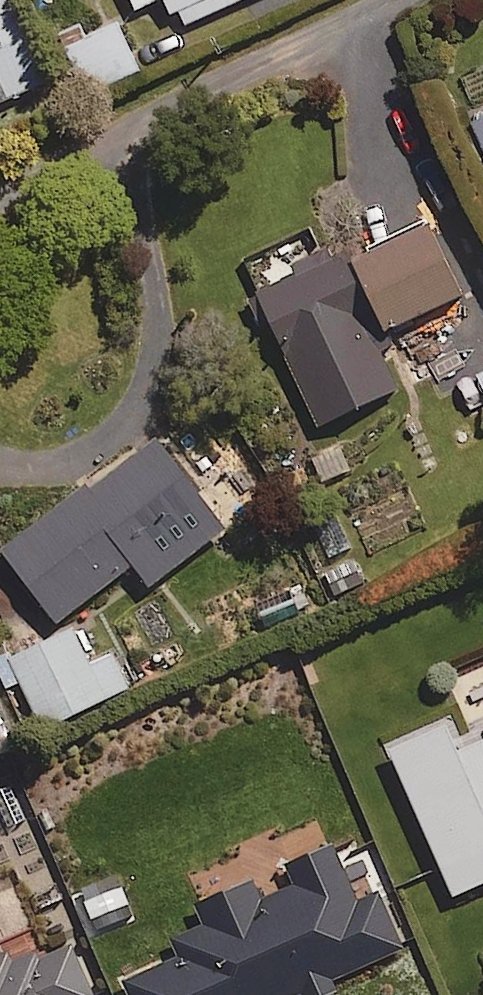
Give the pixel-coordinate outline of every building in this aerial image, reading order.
[(60,92),(18,0),(0,0),(0,119),(60,92)] [(141,17),(166,6),(179,36),(262,0),(133,0),(141,17)] [(144,75),(120,22),(75,43),(99,95),(144,75)] [(468,117),(482,151),(482,110),(468,117)] [(329,249),(245,291),(261,324),(270,320),(286,352),(350,320),(366,352),(379,346),(372,332),(459,289),(421,214),(333,258),(329,249)] [(474,371),(482,391),(482,368),(474,371)] [(157,430),(0,543),(0,545),(51,617),(130,560),(145,581),(224,524),(157,430)] [(68,624),(0,659),(0,675),(3,680),(16,674),(42,724),(128,681),(112,650),(87,662),(68,624)] [(462,738),(451,714),(385,744),(450,890),(482,875),(482,728),(462,738)] [(175,948),(119,974),(129,994),(286,994),(298,990),(300,994),(311,994),(333,985),(330,977),(405,942),(377,883),(354,894),(328,839),(282,860),(291,881),(260,895),(250,874),(194,900),(204,921),(170,937),(175,948)] [(130,912),(117,881),(82,896),(95,927),(130,912)] [(67,937),(37,950),(31,940),(10,952),(5,944),(0,946),(0,994),(93,994),(67,937)]
